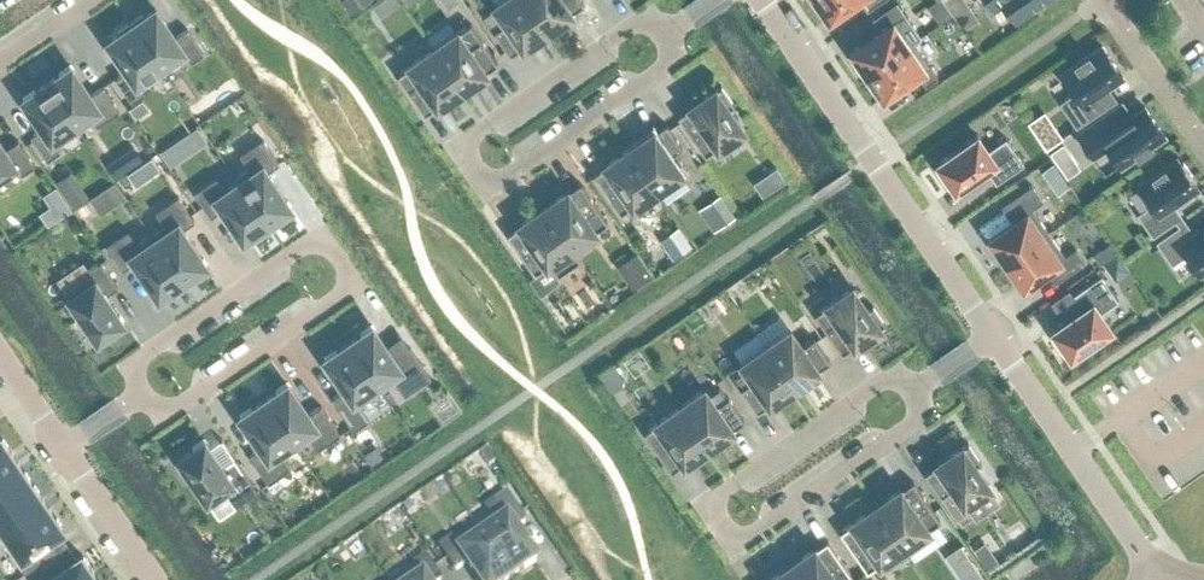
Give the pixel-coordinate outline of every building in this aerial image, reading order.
[(350,11),(366,0),(343,0),(350,11)] [(481,12),(493,28),(509,52),(546,27),(527,0),(499,0),(494,3),(481,12)] [(546,27),(582,2),(581,0),(527,0),(546,27)] [(828,16),(851,0),(817,0),(828,16)] [(850,47),(866,71),(912,39),(920,34),(904,11),(896,0),(892,0),(871,14),(880,26),(850,47)] [(993,8),(1002,2),(1014,19),(1041,0),(987,0),(993,8)] [(128,18),(158,62),(182,46),(189,58),(202,49),(185,25),(173,33),(154,5),(142,12),(141,10),(128,18)] [(131,98),(153,83),(145,72),(158,62),(128,18),(116,27),(118,29),(107,37),(126,65),(114,73),(131,98)] [(497,61),(480,37),(469,21),(456,30),(426,51),(453,91),(497,61)] [(912,39),(866,71),(883,95),(917,71),(925,83),(937,75),(912,39)] [(1121,72),(1102,44),(1089,53),(1087,51),(1074,60),(1075,62),(1062,71),(1074,90),(1060,100),(1075,123),(1102,104),(1093,91),(1121,72)] [(453,91),(426,51),(396,72),(423,112),(453,91)] [(70,64),(46,80),(75,121),(88,112),(96,123),(119,108),(102,83),(89,92),(70,64)] [(46,80),(23,96),(42,124),(30,133),(47,157),(59,148),(52,137),(75,121),(46,80)] [(742,127),(727,106),(733,102),(720,83),(676,113),(704,153),(742,127)] [(186,124),(207,110),(196,94),(175,107),(186,124)] [(135,115),(148,106),(141,96),(128,106),(135,115)] [(1047,99),(1029,111),(1047,139),(1065,127),(1047,99)] [(1108,142),(1121,162),(1134,152),(1136,155),(1150,146),(1148,143),(1163,133),(1143,105),(1130,113),(1121,100),(1078,129),(1094,152),(1108,142)] [(622,151),(649,191),(679,170),(668,154),(681,145),(665,121),(622,151)] [(989,147),(977,129),(932,159),(939,168),(938,169),(948,184),(952,181),(956,187),(987,166),(995,178),(1022,160),(1005,135),(989,147)] [(269,166),(277,160),(260,136),(239,151),(248,165),(235,173),(237,176),(269,223),(296,205),(269,166)] [(34,163),(17,138),(4,146),(0,140),(0,172),(15,162),(21,171),(34,163)] [(1055,160),(1068,152),(1061,142),(1048,151),(1055,160)] [(649,191),(622,151),(591,171),(619,211),(649,191)] [(116,177),(128,169),(117,153),(105,161),(116,177)] [(150,154),(143,159),(151,171),(159,166),(150,154)] [(757,169),(766,184),(790,169),(781,154),(757,169)] [(1151,173),(1137,183),(1150,201),(1135,211),(1151,234),(1178,215),(1169,202),(1196,183),(1193,178),(1194,177),(1182,159),(1181,160),(1177,155),(1164,164),(1163,162),(1149,171),(1151,173)] [(84,167),(69,172),(78,195),(93,189),(84,167)] [(237,176),(222,185),(215,174),(192,190),(209,214),(219,207),(243,241),(269,223),(237,176)] [(542,205),(579,257),(571,245),(607,220),(579,180),(542,205)] [(1043,198),(1032,182),(1002,203),(1013,219),(988,236),(991,240),(987,242),(998,258),(1002,256),(1004,260),(1048,230),(1031,206),(1043,198)] [(735,214),(720,192),(702,204),(717,226),(735,214)] [(163,222),(151,231),(184,281),(211,262),(185,224),(193,218),(176,194),(154,209),(163,222)] [(579,257),(542,205),(506,231),(534,271),(548,260),(557,273),(579,257)] [(1190,233),(1181,220),(1155,238),(1170,261),(1184,251),(1197,270),(1203,265),(1203,224),(1190,233)] [(691,244),(677,224),(659,237),(673,257),(691,244)] [(1048,230),(1004,260),(1006,262),(1003,264),(1014,280),(1017,278),(1020,282),(1050,261),(1058,273),(1082,257),(1074,245),(1063,252),(1048,230)] [(184,281),(151,231),(126,247),(117,234),(105,243),(121,267),(131,260),(158,299),(184,281)] [(1105,242),(1089,254),(1096,264),(1112,253),(1105,242)] [(616,263),(632,285),(651,272),(636,249),(616,263)] [(65,289),(67,292),(64,293),(96,340),(127,319),(108,290),(117,284),(100,259),(87,268),(90,272),(65,289)] [(1069,357),(1113,326),(1101,309),(1117,297),(1100,273),(1073,291),(1081,304),(1048,327),(1052,334),(1050,335),(1062,353),(1065,351),(1069,357)] [(871,302),(865,306),(851,285),(813,311),(841,351),(885,321),(871,302)] [(400,333),(388,341),(373,318),(346,336),(379,384),(391,375),(403,393),(429,375),(400,333)] [(789,328),(765,344),(793,384),(829,359),(813,335),(800,344),(789,328)] [(346,336),(320,355),(342,387),(331,395),(352,427),(366,417),(355,400),(379,384),(346,336)] [(744,363),(730,372),(739,385),(756,410),(793,384),(765,344),(741,360),(744,363)] [(621,382),(622,376),(613,363),(599,373),(610,390),(621,382)] [(288,376),(262,394),(294,441),(307,433),(317,447),(339,431),(319,403),(311,409),(288,376)] [(703,387),(679,403),(707,443),(744,418),(727,394),(718,382),(705,391),(703,387)] [(262,394),(235,412),(258,445),(248,452),(267,480),(289,465),(279,451),(294,441),(262,394)] [(679,403),(643,428),(671,468),(707,443),(679,403)] [(15,456),(8,444),(1,435),(0,434),(0,467),(15,456)] [(222,486),(234,503),(256,488),(232,454),(221,462),(202,435),(178,451),(209,495),(222,486)] [(930,460),(933,463),(923,470),(940,494),(950,487),(963,507),(994,485),(977,461),(980,459),(967,440),(964,442),(962,438),(930,460)] [(488,451),(480,457),(488,468),(496,462),(488,451)] [(0,467),(0,500),(31,479),(30,477),(23,468),(15,456),(0,467)] [(875,503),(903,543),(939,518),(912,478),(875,503)] [(0,500),(0,525),(4,530),(47,502),(39,490),(33,481),(31,479),(0,500)] [(479,532),(481,535),(512,579),(516,579),(540,564),(517,530),(525,524),(505,495),(483,510),(492,523),(479,532)] [(402,525),(419,515),(409,497),(392,507),(402,525)] [(0,533),(0,535),(24,571),(52,551),(44,539),(63,526),(61,523),(55,514),(47,502),(4,530),(0,533)] [(903,543),(875,503),(839,528),(866,569),(903,543)] [(1020,567),(1048,551),(1035,528),(1007,544),(1020,567)] [(457,551),(450,540),(437,549),(454,573),(464,567),(473,579),(512,579),(481,535),(457,551)] [(789,562),(802,579),(850,579),(854,577),(826,537),(789,562)] [(997,557),(984,539),(973,547),(985,565),(997,557)] [(943,552),(962,579),(976,579),(983,575),(959,541),(943,552)] [(24,571),(31,579),(85,579),(95,573),(88,563),(82,553),(80,551),(61,564),(52,551),(24,571)] [(410,579),(440,579),(424,558),(412,567),(417,575),(410,579)] [(789,562),(764,579),(802,579),(789,562)]
